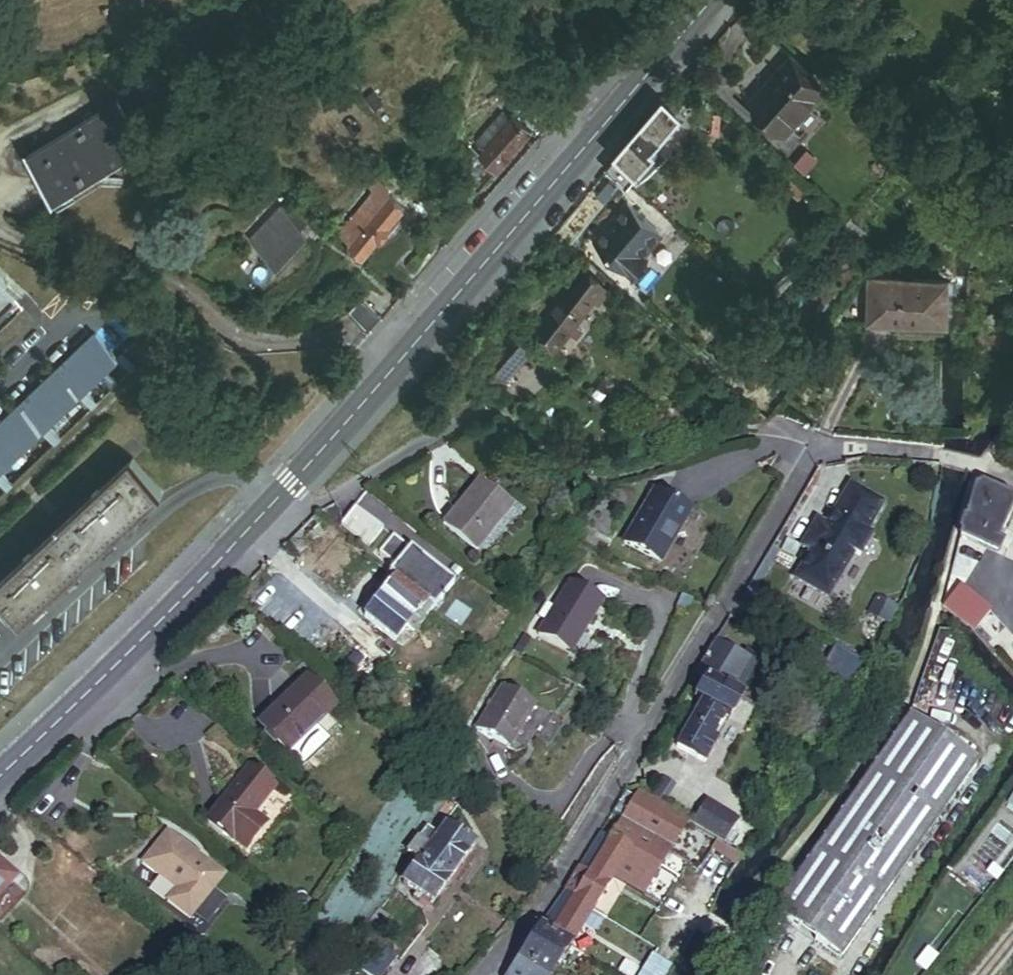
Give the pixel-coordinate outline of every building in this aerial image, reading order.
[(798,57),(760,101),(794,131),(832,87),(798,57)] [(114,94),(15,130),(34,182),(133,146),(114,94)] [(669,99),(611,166),(635,185),(663,153),(659,149),(688,116),(688,107),(681,101),(672,101),(669,99)] [(532,133),(515,117),(510,122),(502,115),(477,142),(485,149),(483,151),(500,167),(532,133)] [(454,169),(479,189),(487,179),(482,176),(485,173),(464,156),(454,169)] [(342,232),(367,253),(406,208),(393,197),(396,194),(381,182),(372,191),(375,193),(342,232)] [(629,204),(597,241),(637,275),(652,257),(648,254),(665,234),(629,204)] [(290,215),(258,247),(284,272),(315,240),(290,215)] [(550,368),(614,282),(593,267),(529,352),(550,368)] [(955,300),(953,286),(877,283),(846,323),(953,327),(954,319),(954,311),(955,300)] [(361,302),(347,318),(368,336),(382,320),(361,302)] [(20,328),(0,306),(0,347),(20,328)] [(510,343),(489,371),(506,392),(531,359),(510,343)] [(37,448),(50,462),(55,458),(42,444),(75,414),(88,428),(93,423),(80,409),(115,378),(128,392),(133,387),(118,371),(113,375),(92,352),(0,435),(0,482),(37,448)] [(168,491),(138,459),(0,586),(0,590),(28,620),(168,491)] [(480,475),(448,519),(480,542),(512,497),(480,475)] [(818,544),(797,579),(828,597),(855,554),(861,557),(875,535),(869,531),(886,502),(854,483),(831,522),(821,516),(808,538),(818,544)] [(1011,497),(981,483),(946,600),(945,609),(952,612),(971,540),(1003,550),(1004,541),(999,539),(1011,497)] [(659,497),(626,544),(660,568),(662,565),(693,521),(659,497)] [(357,511),(341,528),(365,552),(382,535),(357,511)] [(398,580),(367,617),(401,644),(414,635),(462,578),(402,528),(388,545),(405,557),(390,574),(398,580)] [(800,544),(788,537),(781,549),(783,550),(793,556),(800,544)] [(781,549),(775,545),(745,596),(753,601),(783,550),(781,549)] [(604,610),(571,591),(544,636),(576,656),(604,610)] [(883,602),(876,615),(890,623),(897,609),(883,602)] [(989,623),(977,612),(970,619),(982,630),(989,623)] [(708,700),(681,745),(708,761),(720,741),(713,737),(728,712),(734,715),(744,699),(740,696),(758,666),(718,642),(698,676),(708,682),(700,695),(708,700)] [(837,647),(822,674),(849,689),(864,661),(837,647)] [(306,679),(264,728),(295,754),(336,705),(306,679)] [(534,703),(503,685),(478,728),(510,747),(534,703)] [(905,719),(776,920),(847,966),(976,765),(905,719)] [(269,784),(244,763),(201,814),(227,835),(228,834),(240,844),(254,827),(242,817),(247,810),(269,784)] [(676,783),(664,801),(717,835),(728,842),(740,821),(718,807),(716,809),(712,806),(697,797),(676,783)] [(277,790),(269,784),(247,810),(255,816),(277,790)] [(629,815),(625,821),(673,851),(692,822),(650,797),(653,792),(648,789),(645,793),(643,792),(638,800),(633,796),(623,812),(629,815)] [(702,790),(697,797),(712,806),(717,800),(702,790)] [(247,810),(242,817),(254,827),(260,820),(255,816),(247,810)] [(625,821),(614,839),(648,861),(650,860),(663,868),(673,851),(625,821)] [(436,904),(477,847),(449,826),(447,829),(442,825),(433,839),(436,841),(431,848),(420,840),(410,853),(422,862),(407,883),(436,904)] [(228,878),(173,831),(147,862),(180,890),(170,902),(192,920),(228,878)] [(728,842),(717,835),(713,841),(744,861),(748,855),(728,842)] [(614,839),(600,862),(619,874),(617,877),(647,895),(663,868),(650,860),(648,861),(614,839)] [(0,865),(5,859),(0,855),(0,895),(15,878),(0,865)] [(0,895),(0,906),(26,878),(5,859),(0,865),(15,878),(0,895)] [(596,909),(617,877),(619,874),(600,862),(591,873),(586,871),(581,870),(568,891),(577,897),(596,909)] [(568,891),(544,928),(553,934),(577,897),(568,891)] [(577,897),(553,934),(572,946),(596,909),(577,897)] [(544,928),(510,974),(553,974),(572,946),(553,934),(544,928)] [(362,962),(378,974),(384,974),(400,955),(380,939),(371,950),(362,962)]
